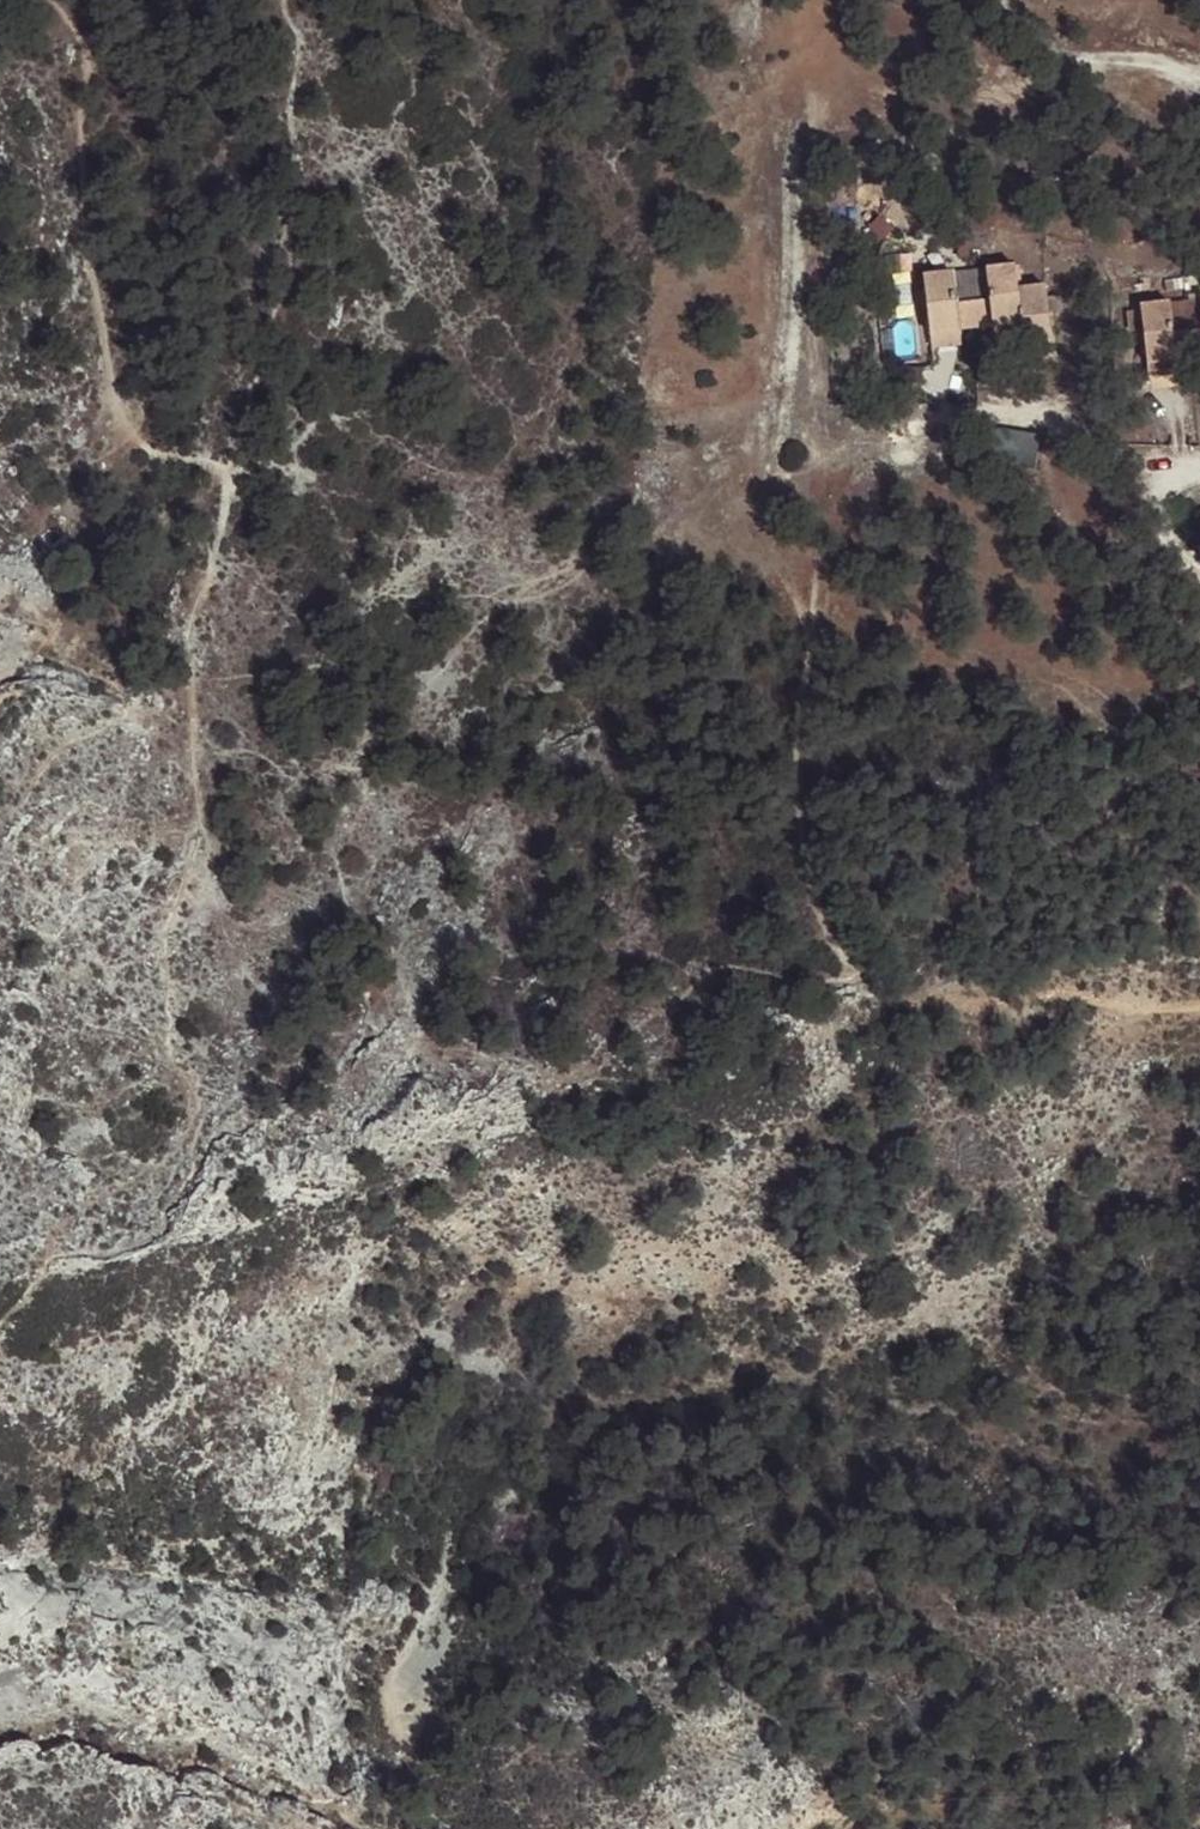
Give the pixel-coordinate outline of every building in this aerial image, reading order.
[(1011,212),(881,205),(878,281),(922,283),(922,260),(973,261),(974,296),(1009,295),(1011,212)] [(1096,241),(1092,318),(1135,320),(1133,294),(1188,293),(1185,337),(1199,339),(1199,263),(1193,262),(1193,239),(1096,241)]
